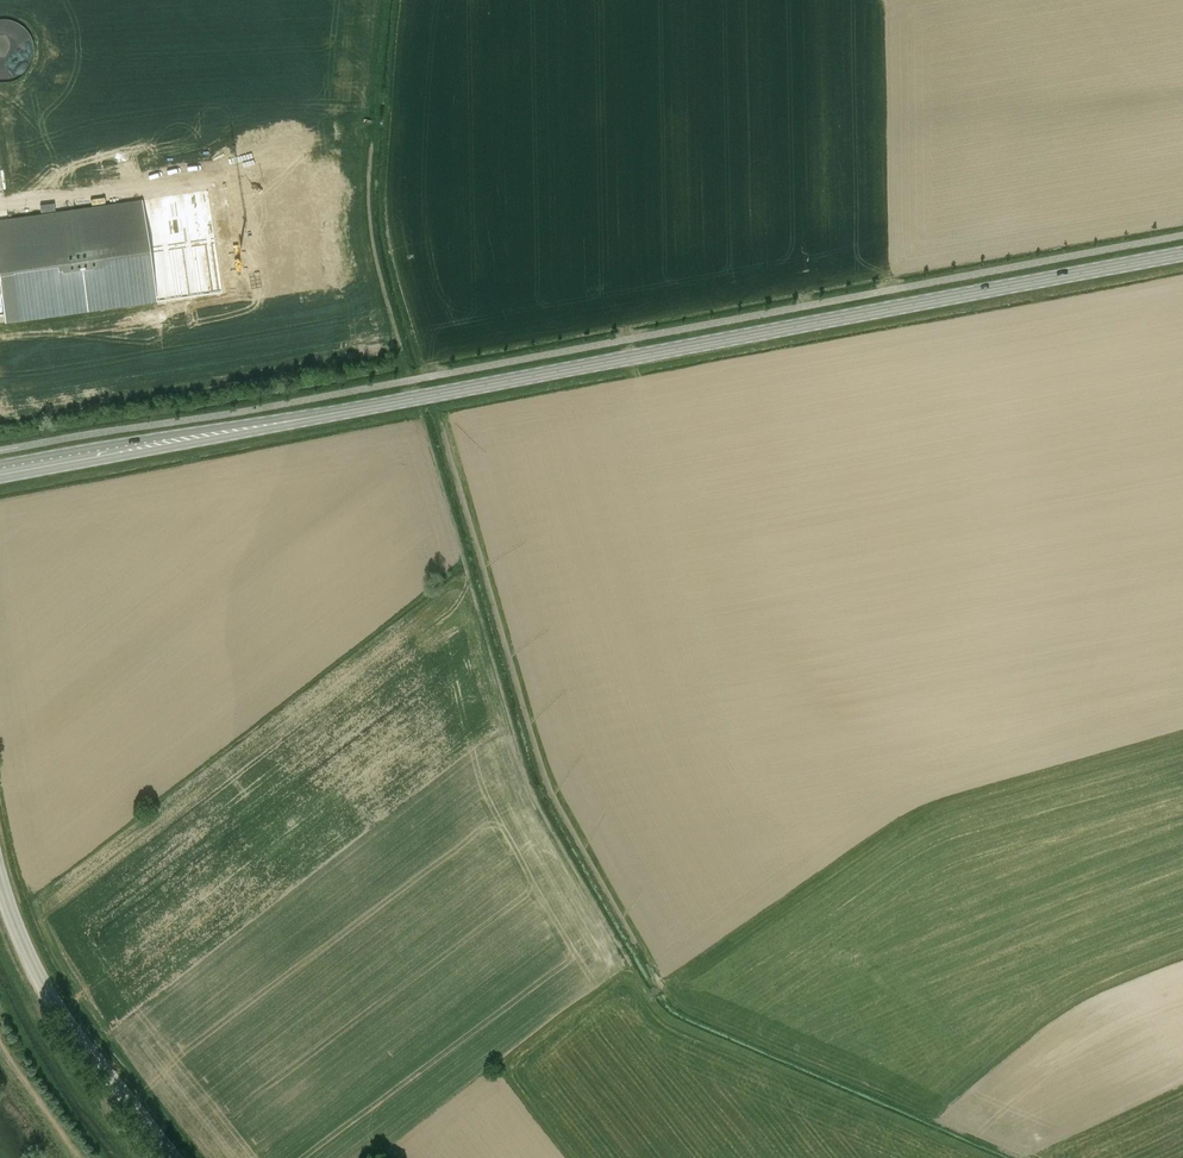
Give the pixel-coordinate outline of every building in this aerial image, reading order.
[(14,71),(18,67),(20,64),(21,62),(23,56),(24,51),(23,45),(21,39),(17,35),(13,31),(8,28),(3,26),(0,26),(0,77),(4,76),(10,74),(14,71)] [(5,322),(219,292),(203,189),(0,219),(0,287),(5,322)]
